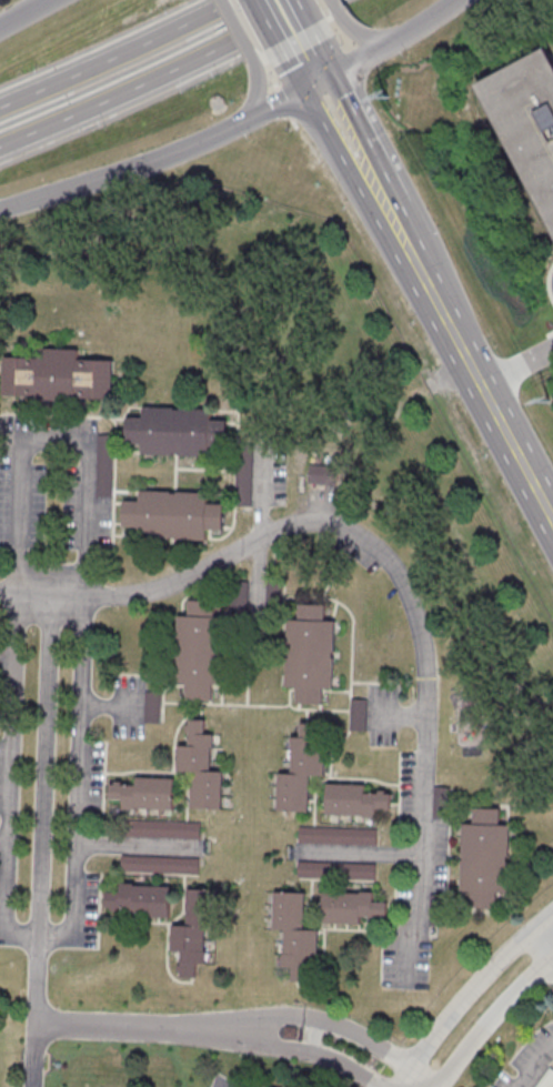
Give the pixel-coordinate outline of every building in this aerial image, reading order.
[(545,49),(475,87),(552,235),(552,64),(545,49)] [(114,399),(114,360),(78,359),(79,353),(3,351),(2,397),(114,399)] [(128,442),(128,415),(144,416),(144,405),(212,407),(212,416),(227,417),(227,443),(211,442),(211,455),(142,454),(143,443),(128,442)] [(255,446),(240,445),(238,505),(253,506),(255,446)] [(333,467),(312,467),(312,483),(333,483),(333,467)] [(124,527),(124,502),(141,502),(142,492),(209,494),(208,504),(223,505),(223,532),(207,531),(207,542),(139,540),(140,529),(124,527)] [(267,615),(282,615),(283,581),(268,581),(267,615)] [(249,582),(233,582),(232,613),(248,613),(249,582)] [(189,601),(215,602),(215,618),(225,618),(224,651),(223,686),(214,685),(213,701),(188,699),(188,685),(175,684),(178,616),(189,616),(189,601)] [(300,606),(325,607),(325,624),(335,624),(333,692),(324,691),(323,706),(298,705),(298,691),(285,690),(286,653),(288,622),(299,622),(300,606)] [(145,691),(162,691),(161,722),(145,722),(145,691)] [(353,699),(369,699),(369,713),(368,732),(352,731),(353,699)] [(224,771),(223,808),(192,808),(193,771),(178,771),(178,745),(189,745),(190,718),(204,718),(204,733),(213,734),(212,769),(224,771)] [(280,772),(279,811),(310,812),(311,774),(326,774),(326,749),(315,748),(316,722),(302,722),(301,736),(292,736),(291,773),(280,772)] [(175,777),(174,808),(138,806),(138,809),(123,808),(123,798),(110,798),(111,784),(138,785),(139,776),(175,777)] [(365,783),(329,782),(328,813),(364,814),(364,816),(378,817),(378,807),(391,807),(391,792),(365,792),(365,783)] [(474,807),(501,808),(501,825),(511,825),(509,893),(499,893),(499,907),(473,906),(473,892),(460,890),(462,823),(474,823),(474,807)] [(123,818),(201,821),(201,836),(123,835),(123,818)] [(300,826),(376,828),(376,844),(299,842),(300,826)] [(122,855),(200,856),(200,873),(122,870),(122,855)] [(299,860),(375,863),(375,878),(298,876),(299,860)] [(132,915),(169,916),(170,885),(134,884),(134,882),(121,882),(120,892),(108,890),(107,906),(133,907),(132,915)] [(219,888),(188,887),(187,924),(173,923),(173,949),(183,949),(182,976),(199,976),(199,963),(207,963),(208,949),(205,949),(205,925),(218,925),(219,888)] [(361,923),(324,922),(325,890),(361,892),(361,889),(375,890),(374,900),(388,900),(386,916),(361,915),(361,923)] [(275,892),(306,892),(305,928),(319,928),(319,955),(308,954),(308,980),(291,980),(292,967),(283,967),(284,953),(285,953),(286,928),(274,928),(275,892)]
